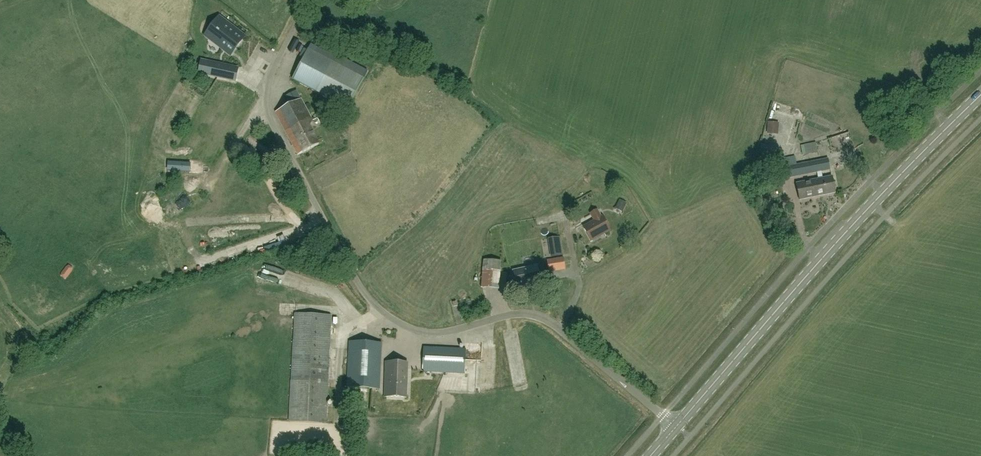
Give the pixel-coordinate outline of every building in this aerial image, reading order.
[(219,32),(213,39),(222,46),(223,45),(232,52),(242,39),(223,23),(218,30),(217,30),(217,31),(219,32)] [(307,49),(291,79),(347,108),(363,78),(307,49)] [(261,61),(264,54),(256,51),(253,57),(261,61)] [(201,61),(198,72),(225,78),(227,67),(201,61)] [(289,137),(310,126),(312,120),(301,98),(276,111),(289,137)] [(768,122),(767,134),(779,135),(779,123),(768,122)] [(319,144),(310,126),(289,137),(298,154),(319,144)] [(807,154),(819,152),(817,141),(805,144),(807,154)] [(810,173),(808,162),(796,165),(794,157),(785,159),(789,178),(810,173)] [(815,185),(817,196),(834,192),(831,176),(822,178),(821,171),(830,169),(828,158),(808,162),(810,173),(817,172),(818,178),(812,180),(813,186),(815,185)] [(813,186),(812,180),(796,183),(799,199),(817,196),(815,185),(813,186)] [(591,241),(611,230),(603,216),(601,217),(597,210),(590,214),(594,221),(583,227),(591,241)] [(499,256),(481,257),(483,286),(501,285),(499,256)] [(546,260),(549,272),(565,269),(563,257),(546,260)] [(526,285),(532,284),(540,282),(541,282),(541,281),(540,281),(537,266),(514,271),(513,271),(513,272),(514,272),(517,286),(517,287),(526,285)] [(326,423),(331,315),(294,313),(289,421),(326,423)] [(379,389),(381,343),(349,341),(347,388),(379,389)] [(465,373),(466,349),(423,347),(422,371),(465,373)] [(406,397),(407,362),(385,361),(384,396),(406,397)]
